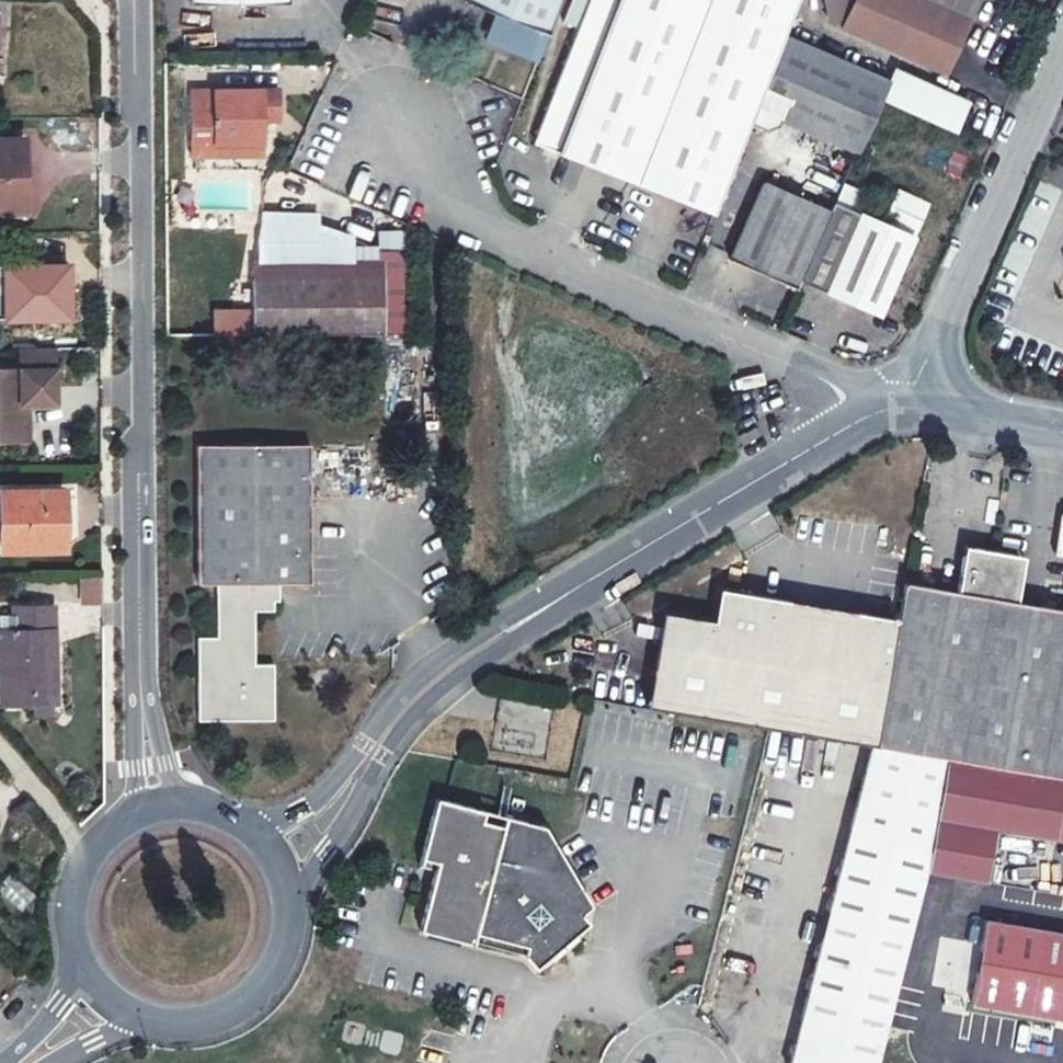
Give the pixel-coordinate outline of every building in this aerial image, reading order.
[(533,60),(555,0),(458,0),(458,2),(486,13),(477,40),(533,60)] [(710,216),(745,123),(781,30),(793,0),(593,0),(537,144),(710,216)] [(837,27),(942,72),(972,0),(848,0),(837,27)] [(888,76),(781,30),(745,123),(773,134),(778,118),(858,150),(879,98),(888,76)] [(888,76),(879,98),(953,130),(964,103),(890,71),(888,76)] [(279,113),(277,88),(213,89),(212,95),(194,94),(194,159),(219,158),(217,143),(264,143),(264,126),(260,113),(279,113)] [(279,125),(279,113),(260,113),(264,126),(279,125)] [(25,142),(0,143),(0,214),(17,214),(17,191),(26,189),(25,142)] [(264,157),(264,143),(217,143),(219,158),(264,157)] [(803,282),(833,212),(762,181),(732,258),(801,287),(803,282)] [(836,204),(833,212),(803,282),(880,313),(912,235),(836,204)] [(346,262),(250,262),(250,279),(380,279),(380,337),(406,337),(406,235),(373,235),(373,247),(346,247),(346,262)] [(72,268),(0,271),(0,323),(75,321),(72,268)] [(247,336),(380,337),(380,279),(250,279),(247,336)] [(0,374),(0,445),(24,444),(23,407),(30,406),(63,405),(61,350),(27,351),(27,373),(0,374)] [(30,406),(23,407),(24,444),(31,444),(30,406)] [(313,579),(311,439),(196,439),(198,582),(216,582),(216,628),(198,629),(200,716),(276,713),(277,654),(258,655),(255,606),(275,604),(275,579),(313,579)] [(68,514),(67,488),(8,490),(9,550),(61,549),(59,515),(68,514)] [(1014,611),(1020,574),(1013,563),(973,556),(959,569),(952,600),(899,591),(869,752),(938,764),(1034,781),(1062,625),(1062,620),(1014,611)] [(79,605),(99,604),(99,578),(78,579),(79,605)] [(10,616),(12,698),(14,701),(42,700),(42,697),(42,693),(65,693),(64,606),(26,607),(26,615),(10,616)] [(1034,781),(1055,785),(1062,787),(1062,625),(1034,781)] [(42,697),(42,700),(42,714),(62,713),(61,702),(66,702),(65,693),(42,693),(42,697)] [(1055,785),(1034,781),(938,764),(918,878),(978,888),(988,835),(1062,850),(1062,787),(1055,785)] [(475,819),(427,807),(411,875),(427,879),(413,939),(466,952),(469,941),(520,952),(517,962),(530,974),(582,927),(576,918),(586,909),(546,849),(535,833),(495,823),(492,833),(473,828),(475,819)] [(804,994),(788,1062),(874,1062),(905,935),(921,852),(843,833),(804,994)] [(21,912),(35,895),(8,874),(0,884),(0,896),(21,912)] [(978,922),(964,1005),(1062,1021),(1062,937),(978,922)]
